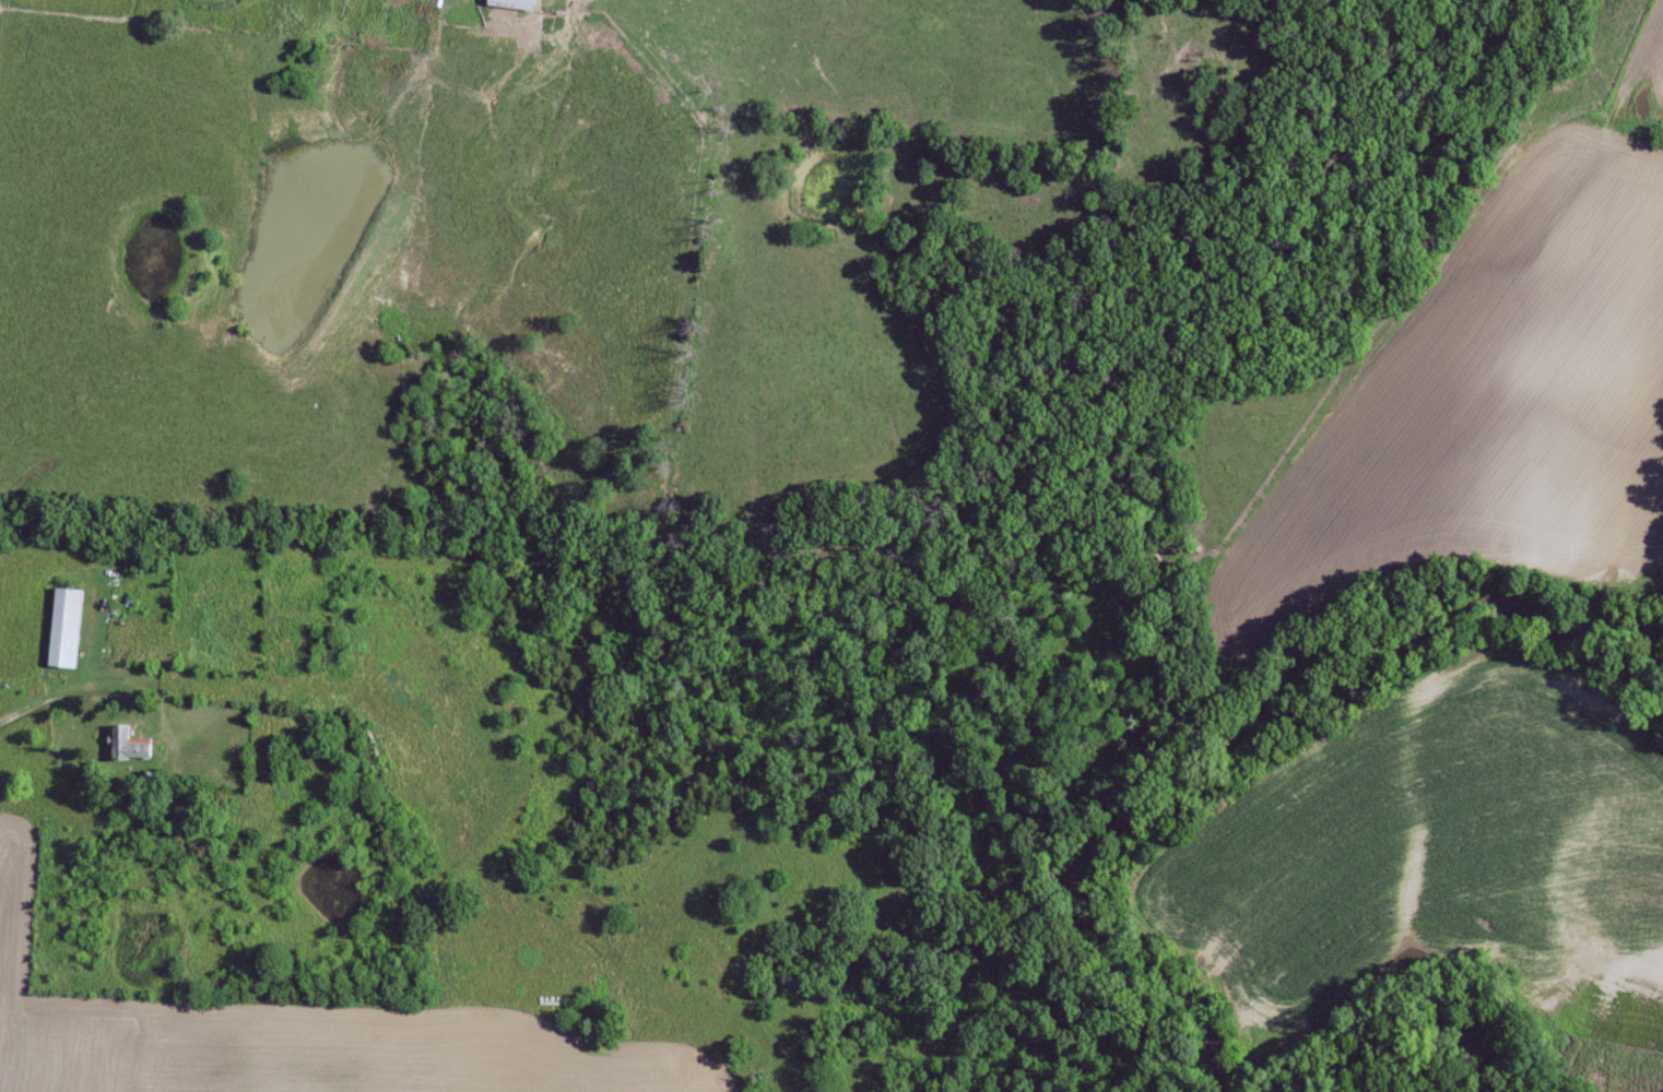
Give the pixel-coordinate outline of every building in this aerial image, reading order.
[(543,11),(544,0),(495,0),(494,5),(543,11)] [(82,669),(88,591),(62,589),(55,667),(82,669)] [(117,725),(117,759),(160,759),(160,741),(136,741),(136,725),(117,725)]
